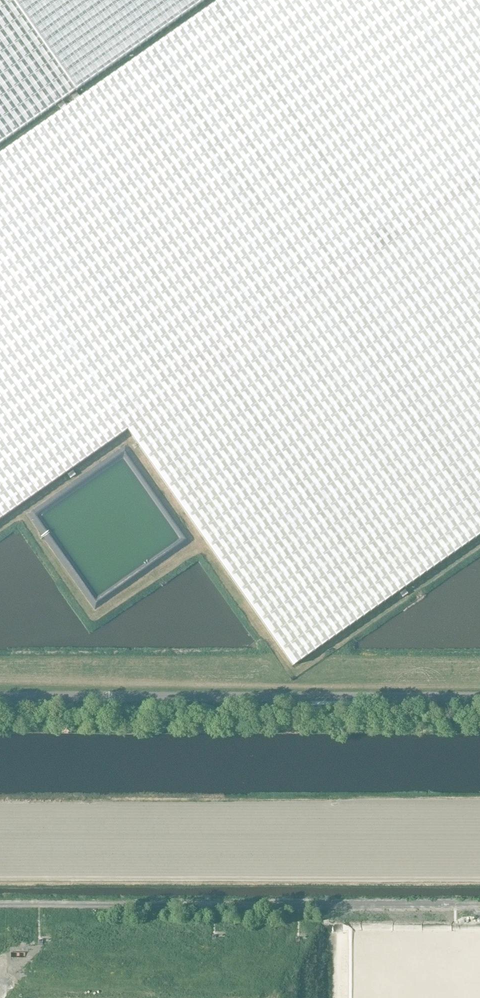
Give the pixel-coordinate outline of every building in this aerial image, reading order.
[(0,154),(0,519),(127,430),(293,667),(479,536),(479,0),(220,0),(0,154)] [(204,0),(0,0),(0,144),(204,0)]
